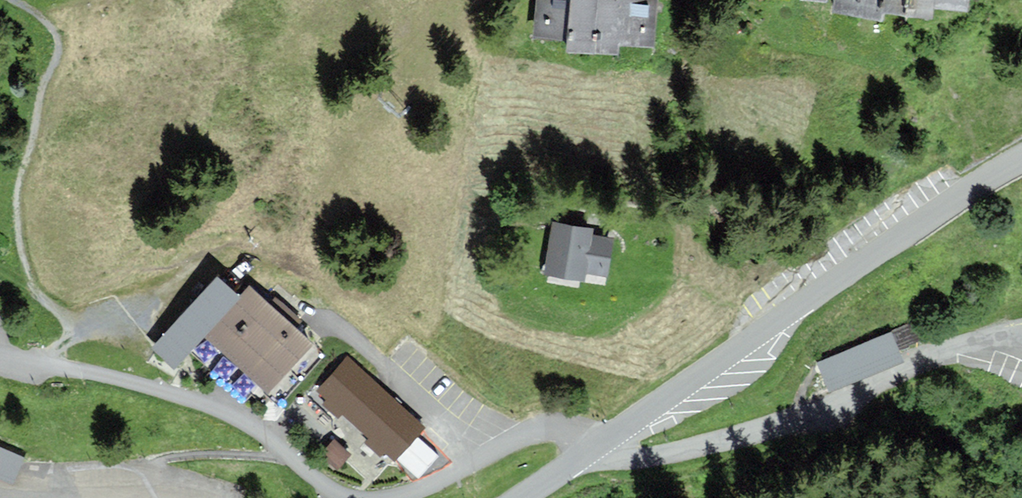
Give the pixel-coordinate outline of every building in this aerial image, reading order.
[(655,0),(540,0),(538,31),(569,34),(568,47),(615,50),(616,40),(652,42),(655,0)] [(834,8),(881,16),(883,6),(931,14),(933,2),(965,8),(966,0),(836,0),(834,8)] [(605,274),(611,241),(590,237),(591,231),(555,224),(546,271),(581,277),(582,270),(605,274)] [(214,276),(148,351),(168,368),(234,294),(214,276)] [(310,342),(249,289),(207,336),(268,389),(310,342)] [(818,361),(829,389),(906,358),(894,330),(818,361)] [(422,428),(348,359),(319,389),(330,399),(325,404),(337,415),(342,410),(372,438),(367,442),(380,454),(385,449),(394,457),(422,428)] [(348,454),(334,442),(323,454),(336,466),(348,454)] [(0,444),(0,474),(14,480),(25,455),(0,444)]
